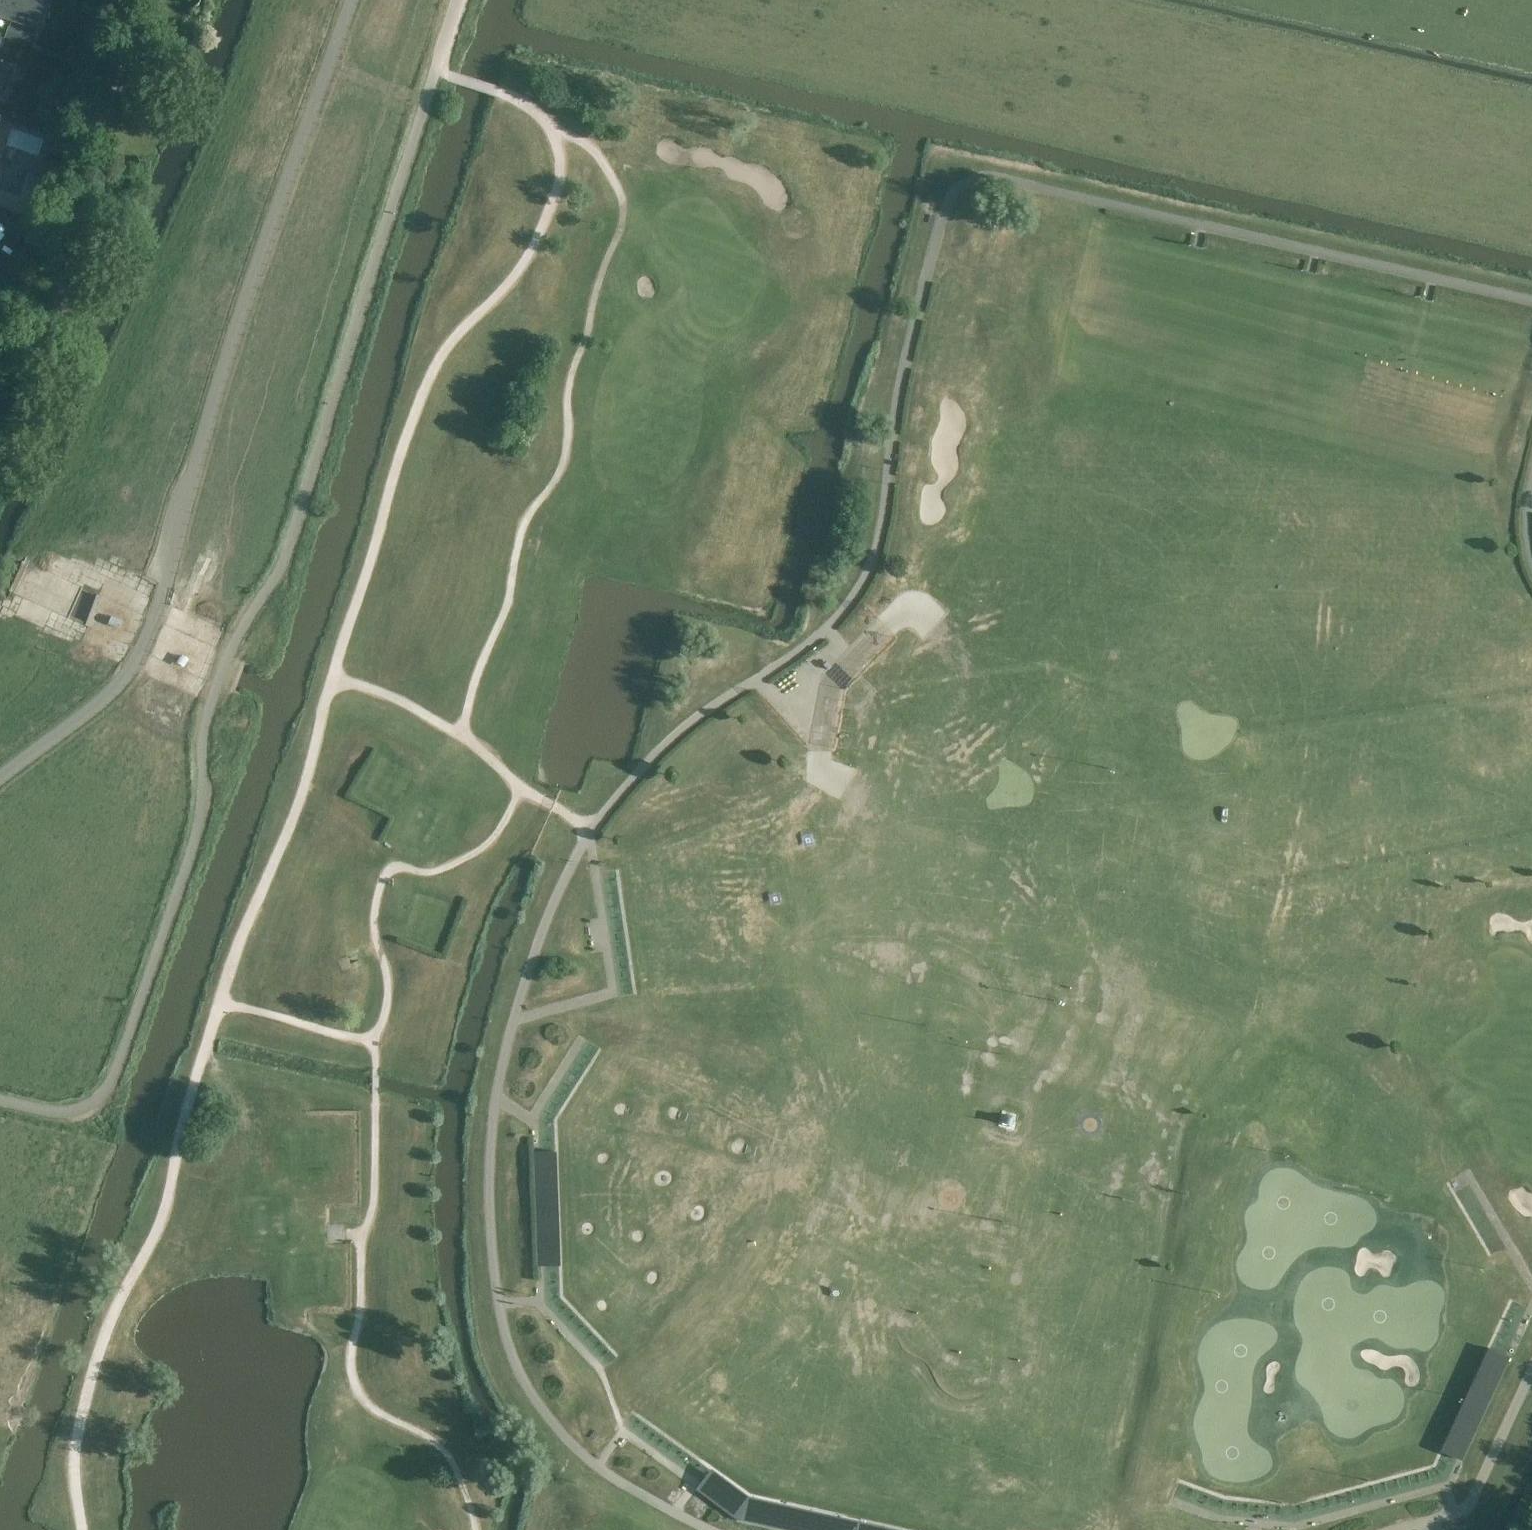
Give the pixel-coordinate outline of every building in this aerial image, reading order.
[(34,28),(42,2),(35,0),(0,0),(0,16),(34,28)] [(7,31),(9,25),(0,22),(0,51),(7,31)] [(12,35),(37,45),(42,33),(16,23),(12,35)] [(18,195),(12,213),(27,218),(33,201),(18,195)] [(1426,1444),(1459,1458),(1504,1355),(1471,1341),(1426,1444)] [(861,1521),(859,1529),(907,1529),(861,1521)]
